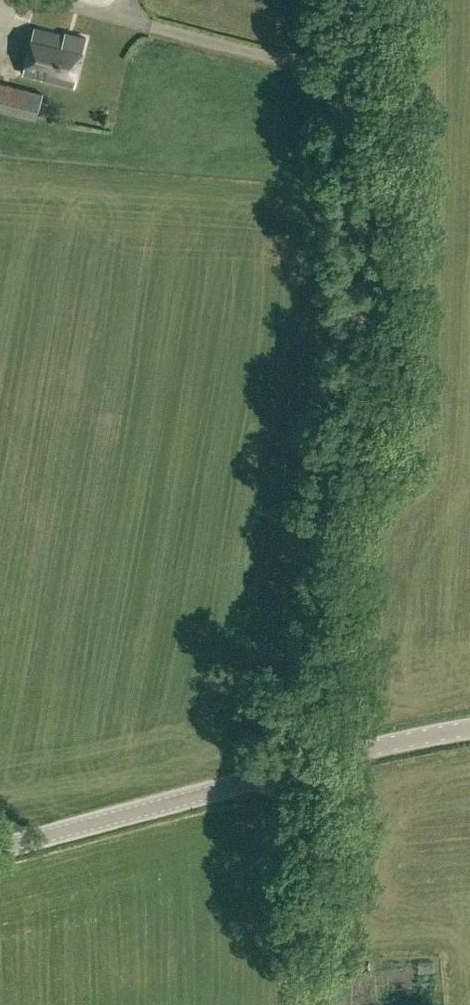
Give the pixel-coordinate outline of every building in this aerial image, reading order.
[(24,72),(74,85),(86,38),(35,25),(24,72)] [(36,119),(44,92),(0,81),(0,110),(36,119)]
